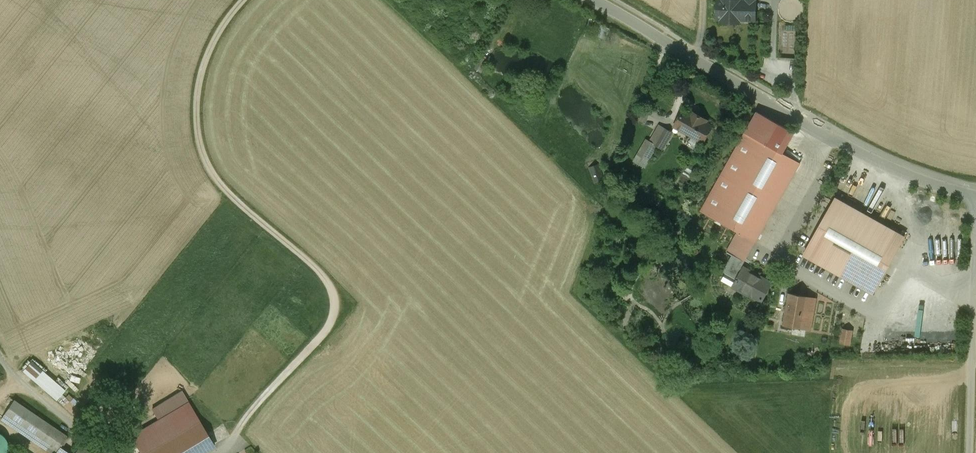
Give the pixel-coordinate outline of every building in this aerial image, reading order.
[(717,1),(717,19),(733,19),(733,20),(755,21),(756,0),(745,0),(745,1),(717,1)] [(698,117),(696,120),(691,117),(691,116),(683,111),(674,126),(692,136),(687,146),(695,150),(700,141),(703,142),(711,128),(704,123),(705,121),(698,117)] [(650,142),(646,140),(638,154),(648,159),(656,146),(655,145),(664,129),(659,126),(650,142)] [(672,133),(665,128),(664,129),(655,145),(656,146),(662,149),(672,133)] [(800,164),(745,133),(701,211),(738,232),(753,241),(756,242),(800,164)] [(598,165),(589,168),(595,183),(603,180),(598,165)] [(904,237),(836,198),(804,255),(873,294),(904,237)] [(738,232),(727,253),(732,256),(741,261),(753,241),(738,232)] [(732,256),(723,272),(736,280),(737,279),(738,279),(743,269),(738,266),(741,261),(732,256)] [(770,284),(744,269),(743,269),(738,279),(737,279),(736,280),(735,282),(736,283),(734,287),(760,302),(770,284)] [(805,300),(799,298),(799,296),(790,294),(784,325),(794,327),(794,324),(800,325),(800,328),(811,330),(816,299),(805,297),(805,300)] [(899,336),(915,340),(918,327),(903,323),(899,336)] [(852,331),(843,330),(841,343),(850,345),(852,331)] [(60,448),(67,437),(13,401),(1,419),(51,452),(67,452),(60,448)] [(142,452),(143,452),(198,420),(188,402),(131,436),(142,452)] [(143,452),(203,452),(214,447),(198,420),(143,452)] [(8,448),(7,441),(3,436),(0,434),(0,452),(7,452),(8,448)]
